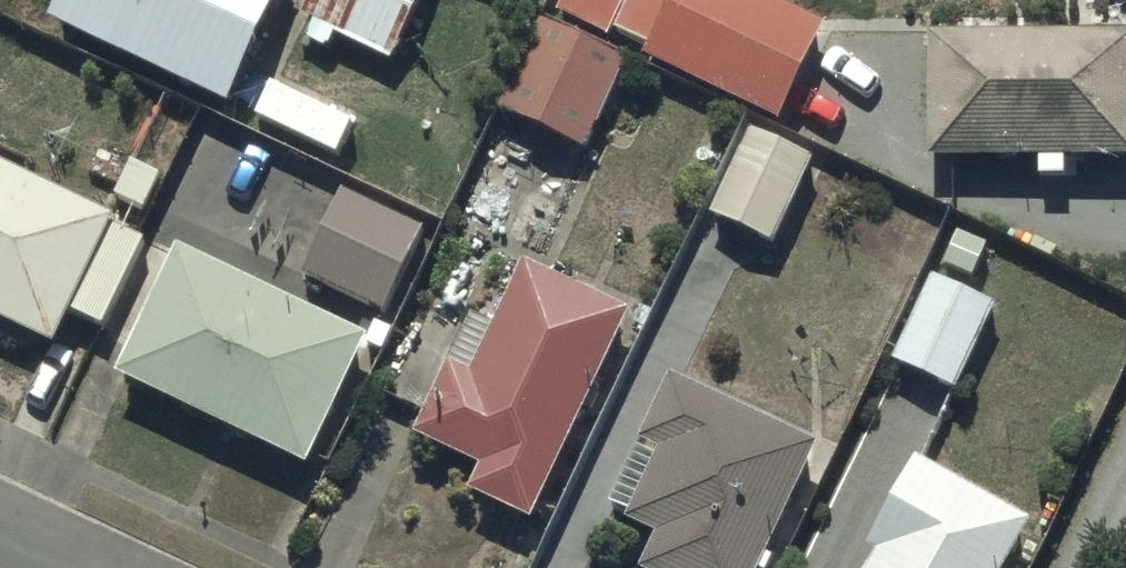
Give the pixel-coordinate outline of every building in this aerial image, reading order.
[(54,34),(234,119),(290,0),(71,0),(54,34)] [(308,41),(334,55),(340,43),(393,71),(430,0),(310,0),(299,22),(315,29),(308,41)] [(552,15),(607,44),(611,36),(651,57),(646,67),(783,129),(832,34),(766,0),(634,0),(632,4),(623,0),(560,0),(552,15)] [(930,43),(927,169),(1037,172),(1037,191),(1069,191),(1069,170),(1125,171),(1125,46),(1084,45),(1084,37),(1060,37),(1059,44),(993,43),(994,35),(972,35),(972,44),(930,43)] [(623,75),(541,38),(502,123),(585,160),(623,75)] [(815,172),(747,139),(705,225),(774,258),(815,172)] [(0,173),(0,330),(56,355),(71,323),(107,340),(147,250),(119,237),(123,228),(0,173)] [(427,237),(346,200),(309,280),(390,317),(427,237)] [(370,344),(180,261),(124,391),(314,474),(370,344)] [(629,321),(526,275),(499,338),(474,327),(422,446),(488,475),(475,505),(538,532),(629,321)] [(1001,314),(930,286),(893,370),(963,400),(1001,314)] [(676,385),(609,512),(634,525),(630,534),(663,550),(654,567),(773,567),(774,567),(767,563),(820,456),(676,385)] [(916,469),(869,559),(877,563),(874,567),(1017,567),(1035,536),(916,469)]
